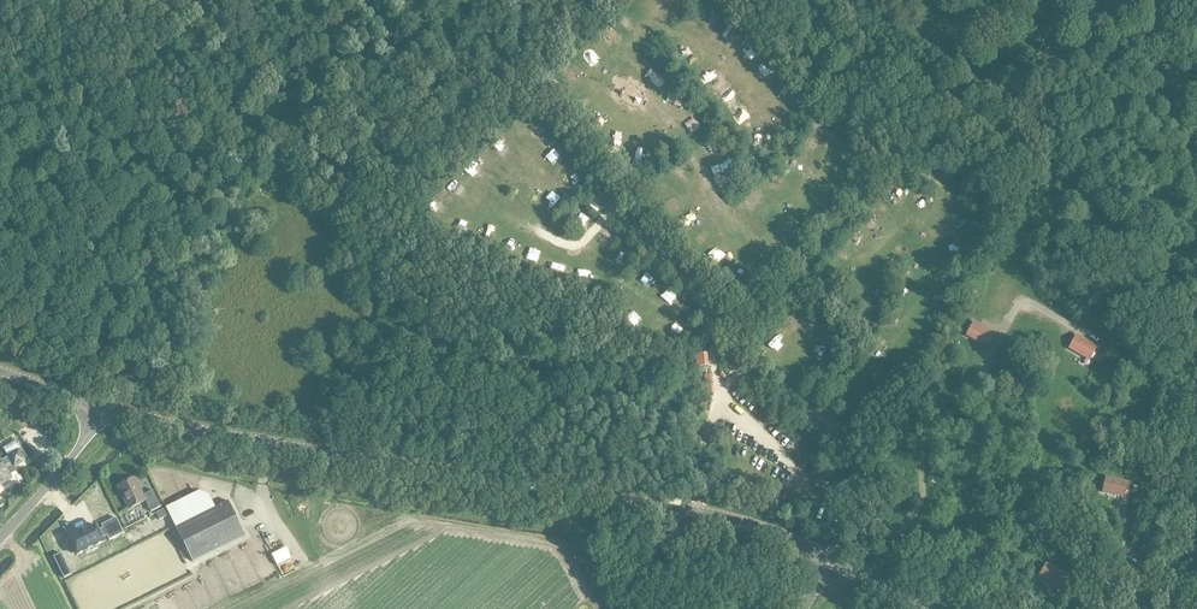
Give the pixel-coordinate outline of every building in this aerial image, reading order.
[(987,346),(994,334),(973,322),(966,334),(987,346)] [(1076,334),(1068,349),(1089,360),(1098,346),(1076,334)] [(741,350),(728,364),(735,371),(742,364),(739,361),(745,354),(741,350)] [(699,351),(699,365),(708,365),(709,351),(699,351)] [(854,415),(848,422),(850,424),(852,425),(853,426),(859,420),(854,415)] [(850,427),(841,435),(843,437),(852,429),(850,427)] [(11,478),(8,472),(12,470),(10,468),(14,466),(15,467),(25,460),(18,450),(8,456),(10,460),(3,464),(0,460),(0,485),(11,478)] [(161,506),(153,490),(143,495),(135,478),(119,486),(130,508),(145,500),(151,512),(161,506)] [(1129,483),(1105,478),(1102,492),(1126,497),(1129,483)] [(228,501),(215,507),(209,494),(199,491),(166,508),(193,561),(245,535),(228,501)] [(70,541),(68,543),(73,553),(76,552),(77,555),(85,551),(86,553),(97,548),(96,545),(104,541),(102,538),(107,536),(109,540),(124,532),(116,517),(102,525),(103,528),(98,530),(96,525),(88,529),(87,530),(86,529),(78,534),(69,539),(70,540),(70,541)] [(287,545),(272,552),(277,564),(292,557),(287,545)] [(61,553),(53,557),(64,578),(72,574),(61,553)] [(1067,576),(1046,564),(1038,577),(1059,589),(1067,576)]
